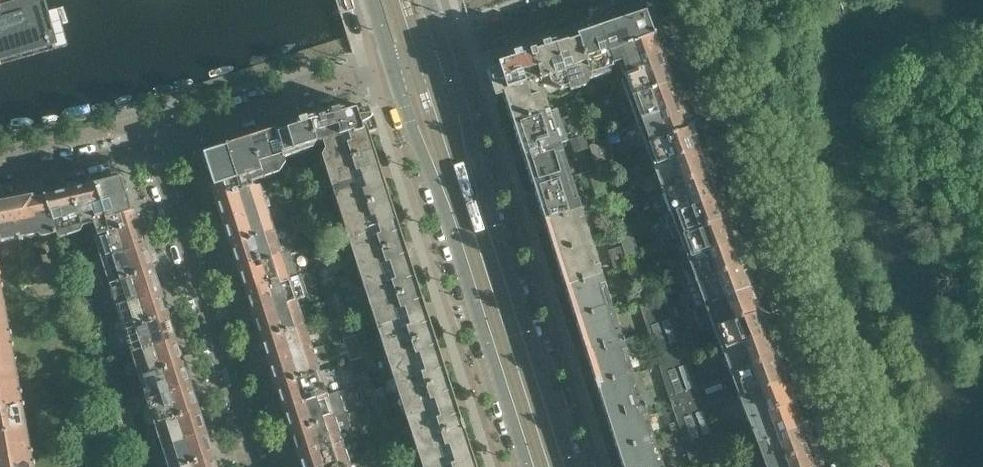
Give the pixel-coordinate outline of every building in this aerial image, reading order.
[(0,12),(0,53),(50,39),(38,1),(2,12),(0,12)] [(654,36),(645,13),(601,27),(609,53),(654,36)] [(613,65),(609,53),(601,27),(577,35),(578,39),(579,39),(590,75),(591,75),(612,68),(613,65)] [(663,59),(654,36),(609,53),(613,65),(621,62),(625,73),(663,59)] [(579,39),(578,39),(568,43),(567,42),(556,46),(569,86),(569,87),(589,81),(591,76),(591,75),(590,75),(579,39)] [(569,86),(556,46),(555,42),(531,50),(541,81),(549,78),(551,84),(560,89),(569,86)] [(541,81),(531,50),(493,62),(495,68),(487,70),(495,92),(502,90),(533,80),(534,83),(541,81)] [(671,82),(663,59),(625,73),(626,75),(625,75),(624,77),(632,97),(671,82)] [(544,113),(534,83),(533,80),(502,90),(512,123),(544,113)] [(680,105),(671,82),(632,97),(640,120),(680,105)] [(574,103),(571,92),(562,94),(566,106),(574,103)] [(615,103),(612,96),(599,100),(602,108),(605,107),(613,104),(615,103)] [(585,136),(579,117),(574,103),(566,106),(573,128),(575,127),(578,138),(585,136)] [(616,112),(613,104),(605,107),(608,115),(616,112)] [(688,128),(680,105),(640,120),(649,143),(688,128)] [(375,127),(369,108),(361,110),(360,106),(309,119),(317,145),(323,143),(367,129),(367,130),(375,127)] [(614,130),(608,115),(605,107),(602,108),(599,109),(604,121),(601,122),(605,133),(614,130)] [(551,136),(544,113),(512,123),(523,155),(559,144),(556,135),(551,136)] [(317,145),(309,119),(275,130),(284,159),(291,156),(295,152),(317,145)] [(697,151),(688,128),(649,143),(657,166),(697,151)] [(370,138),(367,130),(367,129),(323,143),(331,166),(374,152),(370,138)] [(284,159),(275,130),(251,138),(263,175),(262,175),(263,178),(273,175),(283,159),(284,159)] [(596,168),(594,163),(588,144),(585,136),(578,138),(572,140),(575,150),(585,147),(586,151),(583,152),(589,171),(596,168)] [(622,153),(619,145),(610,148),(607,137),(588,144),(594,163),(603,160),(622,153)] [(263,175),(251,138),(229,145),(229,146),(227,146),(237,177),(242,175),(244,181),(250,179),(262,175),(263,175)] [(565,178),(557,155),(562,153),(559,144),(523,155),(534,188),(565,178)] [(237,177),(227,146),(204,154),(202,157),(204,166),(208,168),(213,183),(211,187),(215,198),(253,186),(252,186),(250,179),(244,181),(242,175),(237,177)] [(706,174),(697,151),(657,166),(666,189),(706,174)] [(382,175),(379,165),(374,152),(331,166),(338,189),(382,175)] [(611,183),(603,160),(594,163),(596,168),(597,172),(602,187),(611,183)] [(602,187),(597,172),(590,175),(597,197),(604,194),(602,187)] [(714,197),(706,174),(666,189),(674,212),(714,197)] [(389,197),(385,184),(382,175),(338,189),(345,212),(389,197)] [(131,209),(126,192),(128,188),(125,180),(121,178),(93,185),(110,232),(139,223),(135,211),(131,209)] [(572,202),(565,178),(534,188),(544,221),(580,210),(577,200),(572,202)] [(286,190),(284,182),(274,185),(276,193),(280,192),(286,190)] [(314,193),(310,182),(300,185),(304,197),(312,194),(314,193)] [(616,194),(611,183),(602,187),(604,194),(605,198),(616,194)] [(110,232),(93,185),(92,184),(69,190),(82,227),(94,223),(98,236),(110,232)] [(304,197),(300,185),(290,189),(294,200),(304,197)] [(267,208),(264,198),(260,199),(256,187),(252,186),(253,186),(215,198),(219,210),(222,212),(225,221),(267,208)] [(294,200),(290,189),(286,190),(280,192),(284,203),(291,201),(294,200)] [(69,190),(45,195),(0,204),(0,239),(1,242),(20,238),(24,257),(46,252),(43,237),(58,234),(59,239),(68,236),(67,232),(82,227),(69,190)] [(314,201),(313,197),(312,194),(304,197),(294,200),(291,201),(294,208),(314,201)] [(396,220),(394,211),(389,197),(345,212),(353,234),(396,220)] [(723,220),(714,197),(674,212),(683,235),(723,220)] [(329,217),(326,207),(317,210),(320,220),(327,217),(329,217)] [(271,232),(266,218),(270,217),(267,208),(225,221),(228,230),(226,234),(230,245),(271,232)] [(586,244),(578,220),(583,219),(580,210),(544,221),(555,254),(586,244)] [(330,227),(327,217),(320,220),(323,229),(330,227)] [(625,230),(621,219),(613,222),(617,233),(625,230)] [(404,243),(399,229),(396,220),(353,234),(360,257),(404,243)] [(731,243),(723,220),(683,235),(691,258),(731,243)] [(617,234),(617,233),(613,222),(606,224),(610,236),(617,234)] [(144,247),(141,238),(143,235),(139,223),(110,232),(98,236),(102,250),(99,251),(102,261),(144,247)] [(323,239),(319,227),(310,229),(314,242),(323,239)] [(634,253),(625,230),(617,233),(617,234),(623,252),(625,256),(634,253)] [(282,255),(279,245),(275,246),(271,232),(230,245),(234,257),(237,259),(240,268),(282,255)] [(333,260),(329,248),(327,240),(309,246),(312,255),(318,253),(320,261),(312,264),(314,270),(323,267),(335,264),(333,260)] [(411,266),(408,257),(404,243),(360,257),(367,280),(411,266)] [(740,266),(731,243),(691,258),(700,281),(740,266)] [(593,268),(586,244),(555,254),(565,287),(601,275),(598,266),(593,268)] [(341,257),(337,245),(329,248),(333,260),(341,257)] [(154,270),(150,258),(147,256),(144,247),(102,261),(105,270),(109,269),(113,283),(154,270)] [(628,267),(625,256),(623,252),(616,255),(620,269),(628,267)] [(89,266),(86,255),(76,258),(80,269),(81,268),(89,266)] [(286,279),(281,265),(285,264),(282,255),(240,268),(243,277),(241,280),(245,292),(286,279)] [(80,269),(76,258),(66,261),(70,272),(80,269)] [(339,277),(335,265),(335,264),(323,267),(330,291),(342,287),(339,277)] [(50,279),(47,265),(32,267),(35,282),(50,279)] [(419,289),(414,275),(411,266),(367,280),(375,303),(419,289)] [(640,277),(636,266),(629,268),(632,279),(640,277)] [(748,289),(740,266),(700,281),(709,304),(748,289)] [(88,291),(81,268),(80,269),(70,272),(77,294),(88,291)] [(159,294),(156,285),(158,281),(154,270),(113,283),(117,297),(114,298),(117,307),(159,294)] [(350,286),(347,275),(339,277),(342,287),(342,288),(350,286)] [(607,310),(599,286),(604,285),(601,275),(565,287),(576,320),(607,310)] [(647,300),(640,277),(632,279),(640,303),(647,300)] [(297,301),(294,292),(290,293),(286,279),(245,292),(249,304),(252,306),(255,315),(297,301)] [(354,284),(350,286),(342,288),(347,303),(359,300),(354,284)] [(350,310),(347,303),(342,288),(342,287),(330,291),(338,314),(350,310)] [(426,312),(423,303),(419,289),(375,303),(382,326),(426,312)] [(757,312),(751,296),(748,289),(709,304),(717,326),(757,312)] [(169,317),(165,305),(162,303),(159,294),(117,307),(120,317),(124,316),(128,330),(169,317)] [(671,317),(667,306),(663,294),(647,300),(640,303),(643,312),(650,332),(671,398),(682,431),(693,465),(713,458),(723,455),(714,432),(710,421),(706,409),(743,395),(782,380),(774,358),(734,372),(697,386),(693,374),(688,363),(680,340),(676,329),(671,317)] [(301,326),(296,312),(300,311),(297,301),(255,315),(258,324),(256,327),(260,339),(301,326)] [(679,315),(675,303),(667,306),(671,317),(679,315)] [(96,314),(93,305),(81,308),(84,318),(96,314)] [(615,333),(607,310),(576,320),(586,353),(622,341),(619,332),(615,333)] [(6,321),(2,322),(0,311),(0,372),(11,370),(9,360),(13,359),(6,321)] [(433,335),(429,321),(426,312),(382,326),(389,349),(433,335)] [(650,332),(643,312),(634,315),(641,335),(650,332)] [(765,335),(757,312),(717,326),(726,349),(765,335)] [(99,324),(96,314),(84,318),(87,327),(99,324)] [(683,326),(679,315),(671,317),(676,329),(683,326)] [(174,341),(171,332),(173,328),(169,317),(128,330),(133,343),(129,345),(132,354),(174,341)] [(366,331),(362,319),(353,322),(354,325),(357,334),(366,331)] [(357,334),(354,325),(342,329),(345,338),(357,334)] [(312,348),(309,339),(305,340),(301,326),(260,339),(264,351),(267,353),(270,362),(312,348)] [(369,343),(366,331),(357,334),(361,345),(369,343)] [(361,345),(357,334),(345,338),(351,357),(363,353),(361,345)] [(441,357),(438,348),(433,335),(389,349),(397,372),(441,357)] [(774,358),(765,335),(726,349),(734,372),(774,358)] [(696,360),(687,338),(680,340),(688,363),(696,360)] [(184,363),(180,352),(177,350),(174,341),(132,354),(135,364),(139,363),(143,376),(184,363)] [(628,376),(620,352),(625,350),(622,341),(586,353),(597,386),(628,376)] [(316,373),(312,359),(315,358),(312,348),(270,362),(273,371),(272,374),(275,386),(316,373)] [(111,361),(108,351),(96,355),(99,365),(111,361)] [(448,380),(444,367),(441,357),(397,372),(404,394),(448,380)] [(380,377),(375,360),(366,363),(369,372),(372,379),(380,377)] [(700,372),(696,360),(688,363),(693,374),(700,372)] [(114,371),(111,361),(99,365),(103,374),(114,371)] [(189,387),(186,378),(188,375),(184,363),(143,376),(148,390),(144,391),(147,401),(189,387)] [(17,380),(13,381),(11,370),(0,372),(0,433),(21,429),(19,419),(24,418),(17,380)] [(372,379),(369,372),(357,376),(360,384),(372,381),(372,379)] [(327,395),(324,385),(320,387),(316,373),(275,386),(279,398),(282,399),(285,408),(327,395)] [(636,399),(628,376),(597,386),(607,418),(643,407),(641,398),(636,399)] [(387,397),(380,377),(372,379),(372,381),(378,399),(387,397)] [(455,403),(452,394),(448,380),(404,394),(411,417),(455,403)] [(791,403),(782,380),(743,395),(751,418),(791,403)] [(378,399),(372,381),(360,384),(364,395),(370,393),(372,401),(378,399)] [(199,410),(195,398),(192,397),(189,387),(147,401),(150,411),(154,409),(158,423),(199,410)] [(331,420),(327,406),(330,405),(327,395),(285,408),(288,418),(287,421),(290,433),(331,420)] [(126,408),(123,398),(111,402),(114,411),(126,408)] [(682,431),(671,398),(662,401),(673,434),(682,431)] [(463,426),(458,412),(455,403),(411,417),(419,440),(463,426)] [(800,426),(791,403),(751,418),(760,441),(800,426)] [(649,441),(641,418),(646,416),(643,407),(607,418),(618,451),(649,441)] [(129,417),(126,408),(114,411),(118,421),(129,417)] [(204,434),(201,425),(203,422),(199,410),(158,423),(163,437),(159,438),(162,448),(204,434)] [(722,429),(717,418),(710,421),(714,432),(722,429)] [(342,441),(339,432),(335,433),(331,420),(290,433),(294,444),(297,446),(300,455),(342,441)] [(470,449),(467,440),(463,426),(419,440),(426,463),(470,449)] [(808,449),(800,426),(760,441),(768,464),(808,449)] [(389,438),(386,427),(374,431),(377,442),(389,438)] [(28,439),(23,440),(21,429),(0,433),(0,466),(33,466),(28,439)] [(730,452),(722,429),(714,432),(723,455),(730,452)] [(210,445),(207,443),(204,434),(162,448),(165,457),(169,456),(172,466),(183,466),(214,457),(210,445)] [(401,446),(398,435),(389,438),(393,448),(401,446)] [(342,453),(345,451),(342,441),(300,455),(303,464),(301,466),(343,466),(346,466),(342,453)] [(649,441),(618,451),(623,466),(663,466),(662,463),(657,465),(649,441)] [(141,454),(138,445),(126,449),(130,458),(141,454)] [(404,457),(401,446),(393,448),(396,459),(404,457)] [(473,458),(470,449),(426,463),(427,466),(476,466),(473,458)] [(808,449),(768,464),(769,466),(815,466),(808,449)] [(733,459),(730,452),(723,455),(713,458),(715,466),(733,459)] [(141,454),(130,458),(132,466),(136,466),(145,464),(141,454)] [(214,457),(183,466),(217,466),(214,457)] [(715,466),(713,458),(693,465),(690,466),(712,466),(715,466)]
